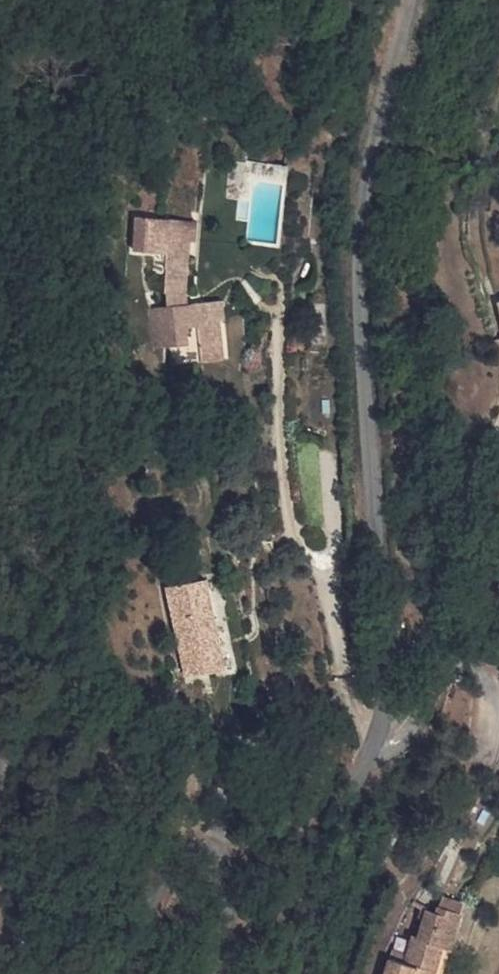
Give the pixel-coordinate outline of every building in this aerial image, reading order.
[(191,219),(144,214),(144,247),(144,249),(159,250),(161,236),(177,239),(175,252),(173,268),(193,272),(199,238),(189,235),(191,219)] [(205,221),(191,219),(189,235),(199,238),(202,239),(205,221)] [(177,239),(161,236),(159,250),(175,252),(177,239)] [(193,272),(173,268),(171,287),(190,290),(193,272)] [(227,318),(225,297),(214,299),(217,320),(224,319),(227,318)] [(217,320),(214,299),(149,306),(155,348),(168,347),(167,334),(187,332),(187,327),(199,326),(202,352),(227,350),(224,319),(217,320)] [(189,344),(187,332),(167,334),(168,347),(189,344)] [(228,362),(227,350),(202,352),(203,365),(228,362)] [(227,664),(209,576),(170,584),(188,672),(227,664)] [(444,894),(440,909),(432,906),(423,934),(416,932),(406,964),(395,960),(390,973),(442,973),(453,939),(460,942),(472,903),(444,894)]
